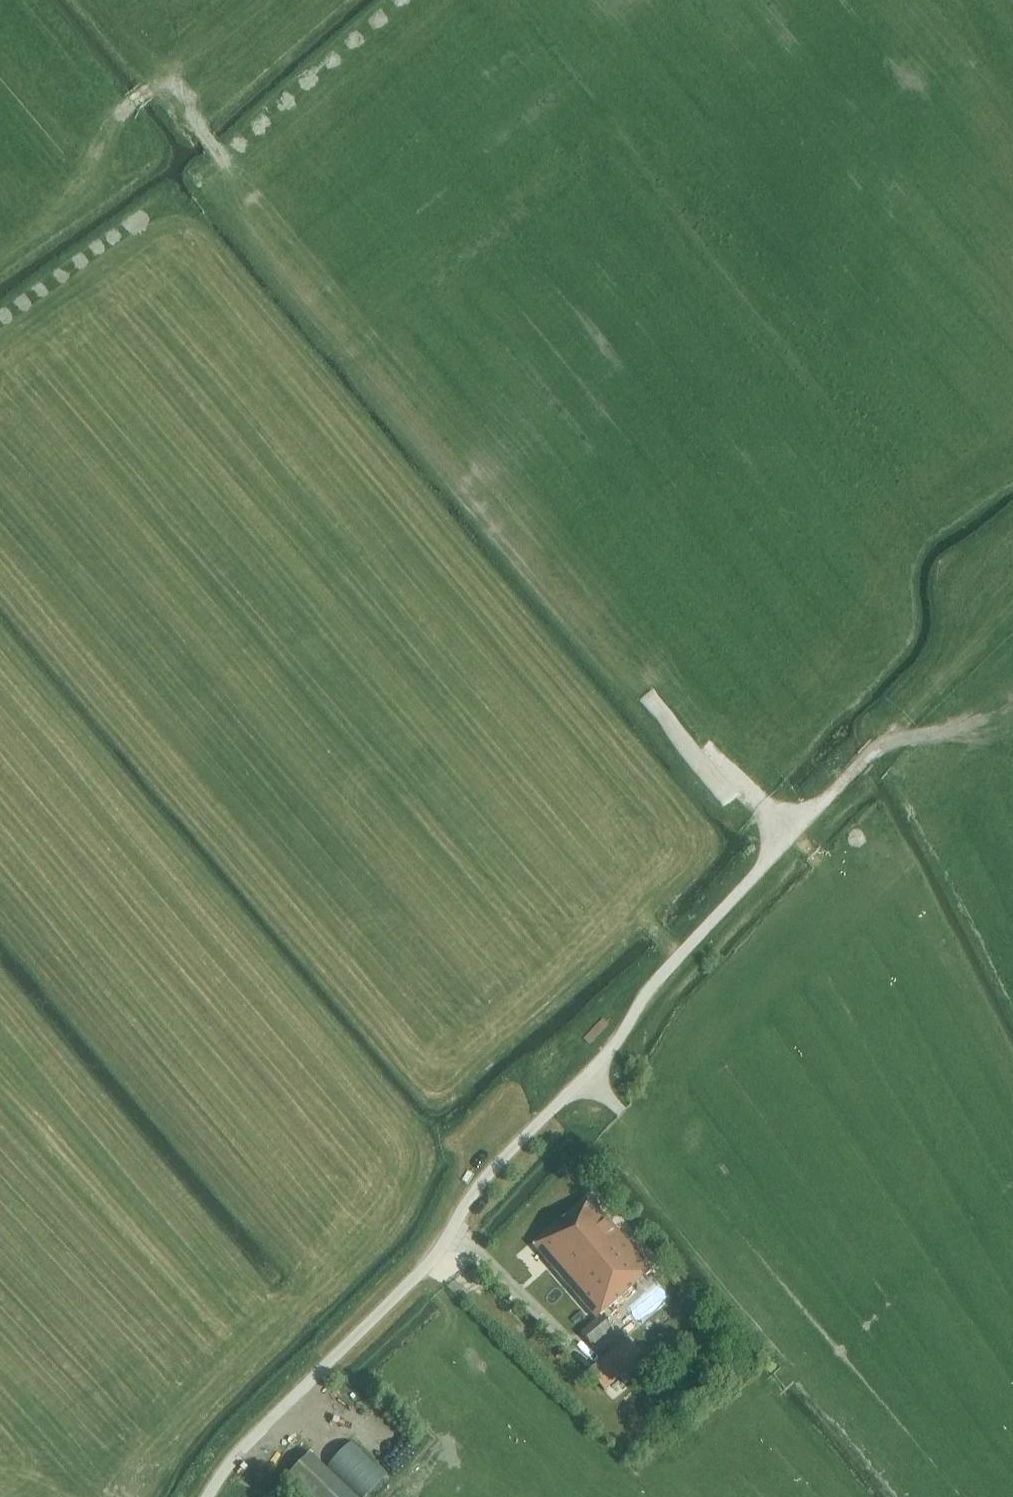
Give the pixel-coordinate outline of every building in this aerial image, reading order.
[(633,1280),(648,1267),(588,1199),(534,1246),(596,1318),(636,1284),(633,1280)] [(592,1347),(611,1330),(601,1317),(581,1334),(592,1347)] [(627,1340),(604,1360),(620,1378),(643,1358),(627,1340)] [(367,1470),(381,1456),(352,1427),(338,1441),(367,1470)] [(310,1455),(282,1483),(296,1496),(354,1496),(310,1455)]
